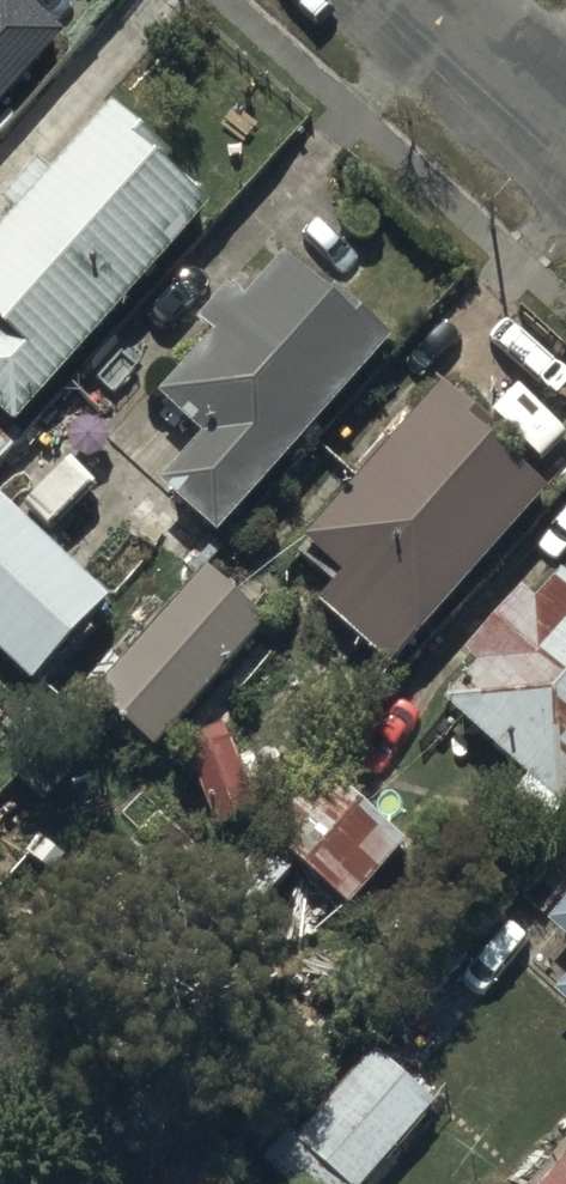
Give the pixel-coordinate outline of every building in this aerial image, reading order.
[(54,27),(24,0),(0,0),(0,86),(54,27)] [(116,122),(0,250),(0,425),(18,441),(221,217),(116,122)] [(217,548),(394,354),(336,301),(327,311),(284,272),(156,412),(203,455),(162,499),(217,548)] [(553,498),(444,400),(301,558),(340,594),(321,615),(391,677),(553,498)] [(0,440),(0,467),(14,452),(0,440)] [(102,604),(0,507),(0,648),(31,678),(102,604)] [(259,614),(201,565),(90,693),(148,743),(259,614)] [(565,814),(565,594),(561,589),(537,615),(524,603),(465,666),(481,680),(448,716),(561,820),(565,814)] [(229,738),(186,753),(215,838),(258,823),(229,738)] [(400,841),(316,767),(260,830),(344,905),(400,841)] [(55,825),(37,809),(34,813),(14,795),(0,811),(0,864),(11,874),(55,825)] [(549,939),(565,955),(565,920),(549,939)] [(557,1008),(565,1016),(565,998),(557,1008)] [(368,1046),(268,1160),(295,1183),(356,1183),(430,1099),(368,1046)] [(530,1183),(565,1183),(565,1141),(530,1183)]
